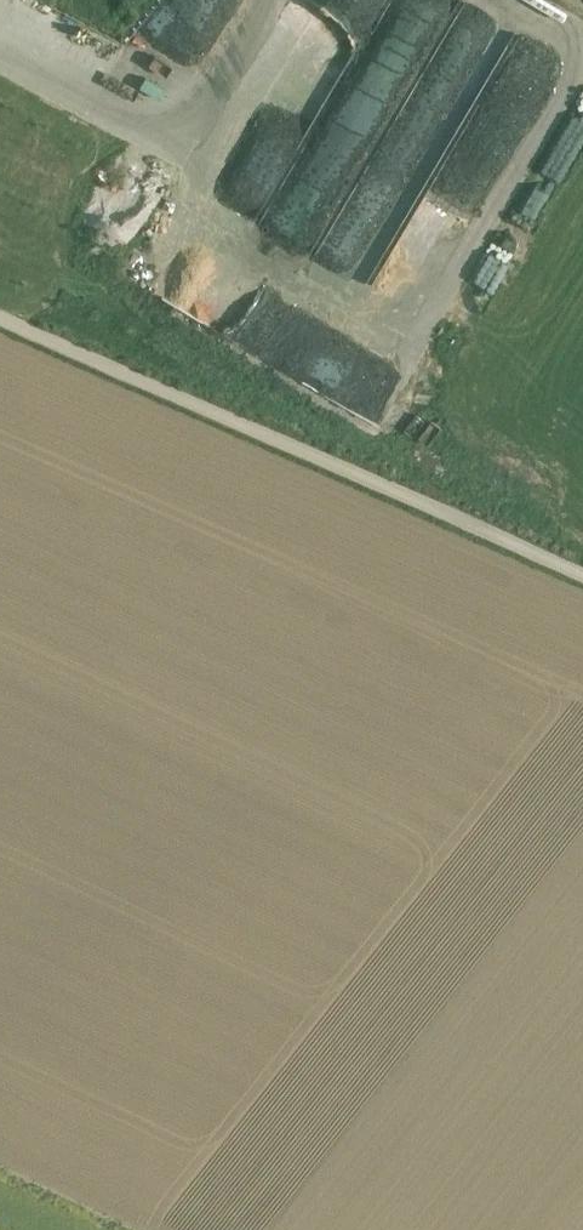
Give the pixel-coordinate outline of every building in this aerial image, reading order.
[(582,151),(582,98),(574,94),(554,139),(582,152),(582,151)] [(252,137),(235,167),(272,188),(282,170),(272,165),(278,155),(288,160),(289,157),(252,137)] [(322,188),(311,203),(283,182),(256,218),(304,255),(316,238),(305,229),(312,219),(310,218),(329,193),(322,188)]
